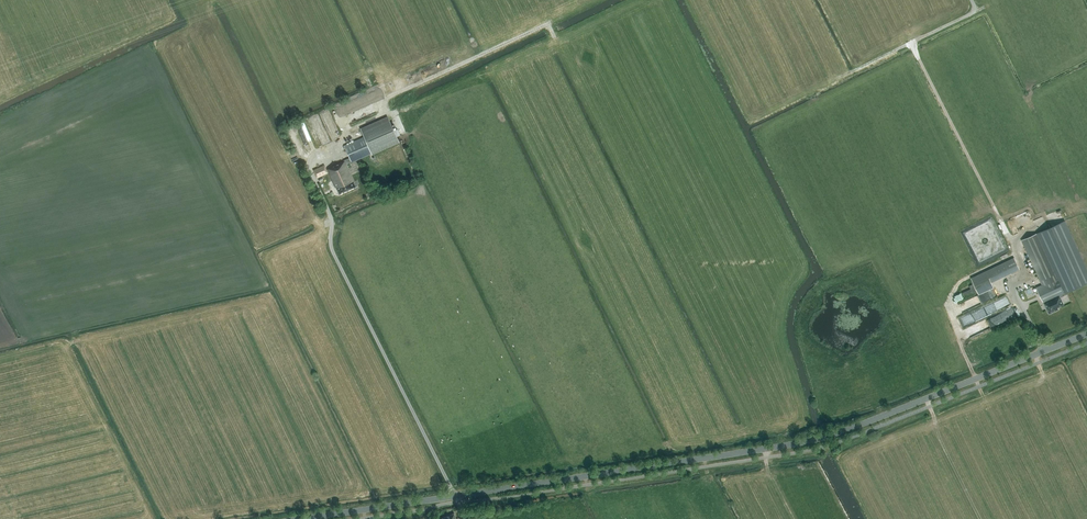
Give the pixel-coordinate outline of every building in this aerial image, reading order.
[(318,113),(309,117),(320,139),(327,135),(326,132),(327,131),(318,113)] [(346,165),(372,153),(399,142),(389,118),(362,130),(365,137),(345,146),(350,158),(344,160),(344,161),(332,167),(326,170),(324,165),(314,170),(317,177),(329,172),(335,188),(337,187),(339,194),(356,187),(346,165)] [(1064,221),(1022,240),(1042,285),(1036,287),(1045,306),(1046,306),(1049,313),(1058,309),(1057,307),(1061,305),(1057,297),(1059,296),(1086,283),(1086,272),(1064,221)] [(1005,275),(1019,268),(1014,258),(1000,265),(1005,275)] [(962,330),(967,339),(990,328),(986,318),(962,330)]
